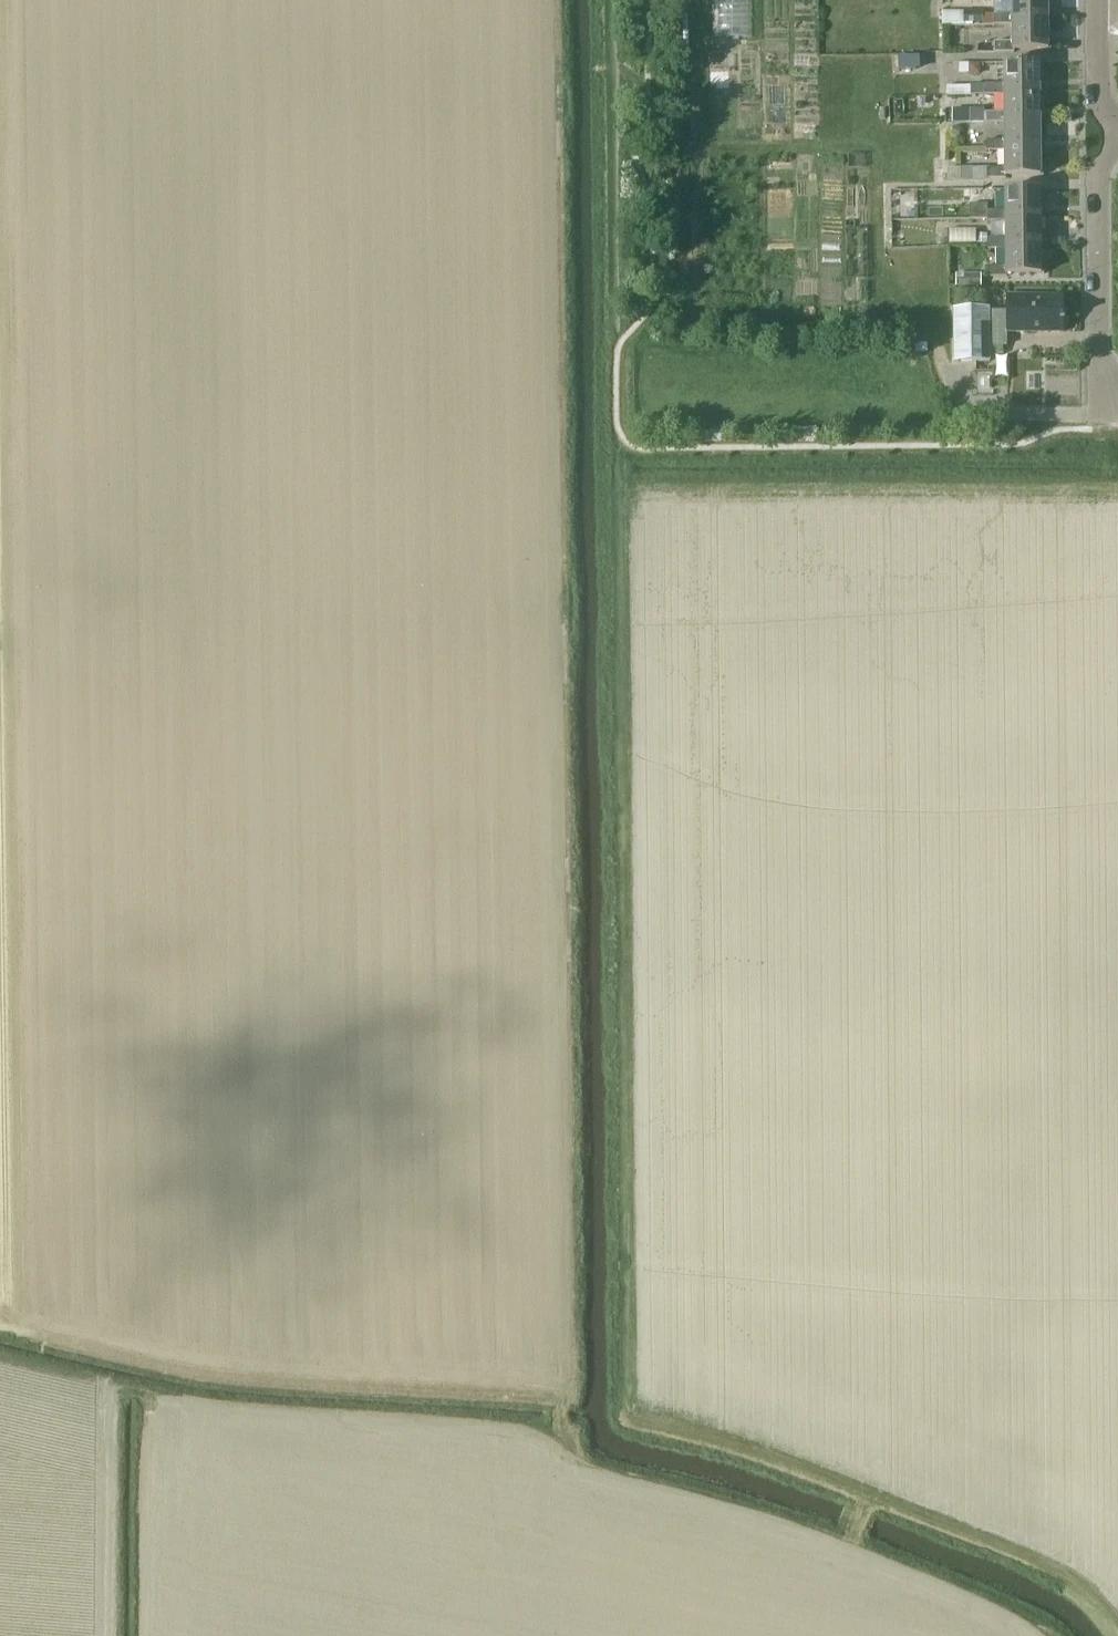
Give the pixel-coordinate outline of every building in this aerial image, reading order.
[(995,24),(1014,24),(1014,20),(1049,20),(1049,0),(1013,0),(1014,14),(995,14),(995,24)] [(995,24),(995,14),(982,14),(982,11),(964,11),(964,24),(982,24),(995,24)] [(1049,51),(1049,20),(1014,20),(1014,24),(1014,42),(995,42),(995,53),(1014,53),(1014,51),(1049,51)] [(925,56),(902,57),(903,71),(925,70),(925,56)] [(1005,63),(1005,83),(987,83),(987,94),(1005,94),(1005,90),(1042,89),(1041,62),(1005,63)] [(981,63),(969,63),(969,75),(981,75),(981,63)] [(987,94),(987,83),(970,83),(970,86),(946,86),(946,94),(970,94),(987,94)] [(1042,118),(1042,89),(1005,90),(1005,94),(1005,112),(987,112),(987,122),(1005,122),(1005,118),(1042,118)] [(970,122),(984,122),(984,109),(970,109),(970,122)] [(987,150),(1005,150),(1005,147),(1042,146),(1042,118),(1005,118),(1005,122),(1005,140),(987,140),(987,150)] [(1042,175),(1042,146),(1005,147),(1005,150),(1005,167),(986,167),(986,177),(1006,177),(1006,175),(1042,175)] [(1006,210),(988,210),(988,220),(1006,220),(1006,217),(1042,217),(1042,187),(1006,187),(1006,210)] [(988,220),(988,210),(988,205),(970,205),(970,217),(970,220),(988,220)] [(1042,244),(1042,217),(1006,217),(1006,220),(1006,237),(988,237),(988,248),(1006,248),(1006,244),(1042,244)] [(987,243),(987,234),(976,234),(976,243),(987,243)] [(1006,244),(1006,248),(1006,266),(988,266),(988,275),(1007,275),(1007,274),(1042,274),(1042,244),(1006,244)] [(956,287),(982,287),(982,273),(956,274),(956,287)] [(989,362),(989,347),(1008,347),(1008,332),(1065,332),(1065,296),(1007,296),(1007,311),(989,311),(989,309),(954,309),(955,363),(989,362)] [(900,335),(900,346),(923,346),(923,335),(900,335)]
